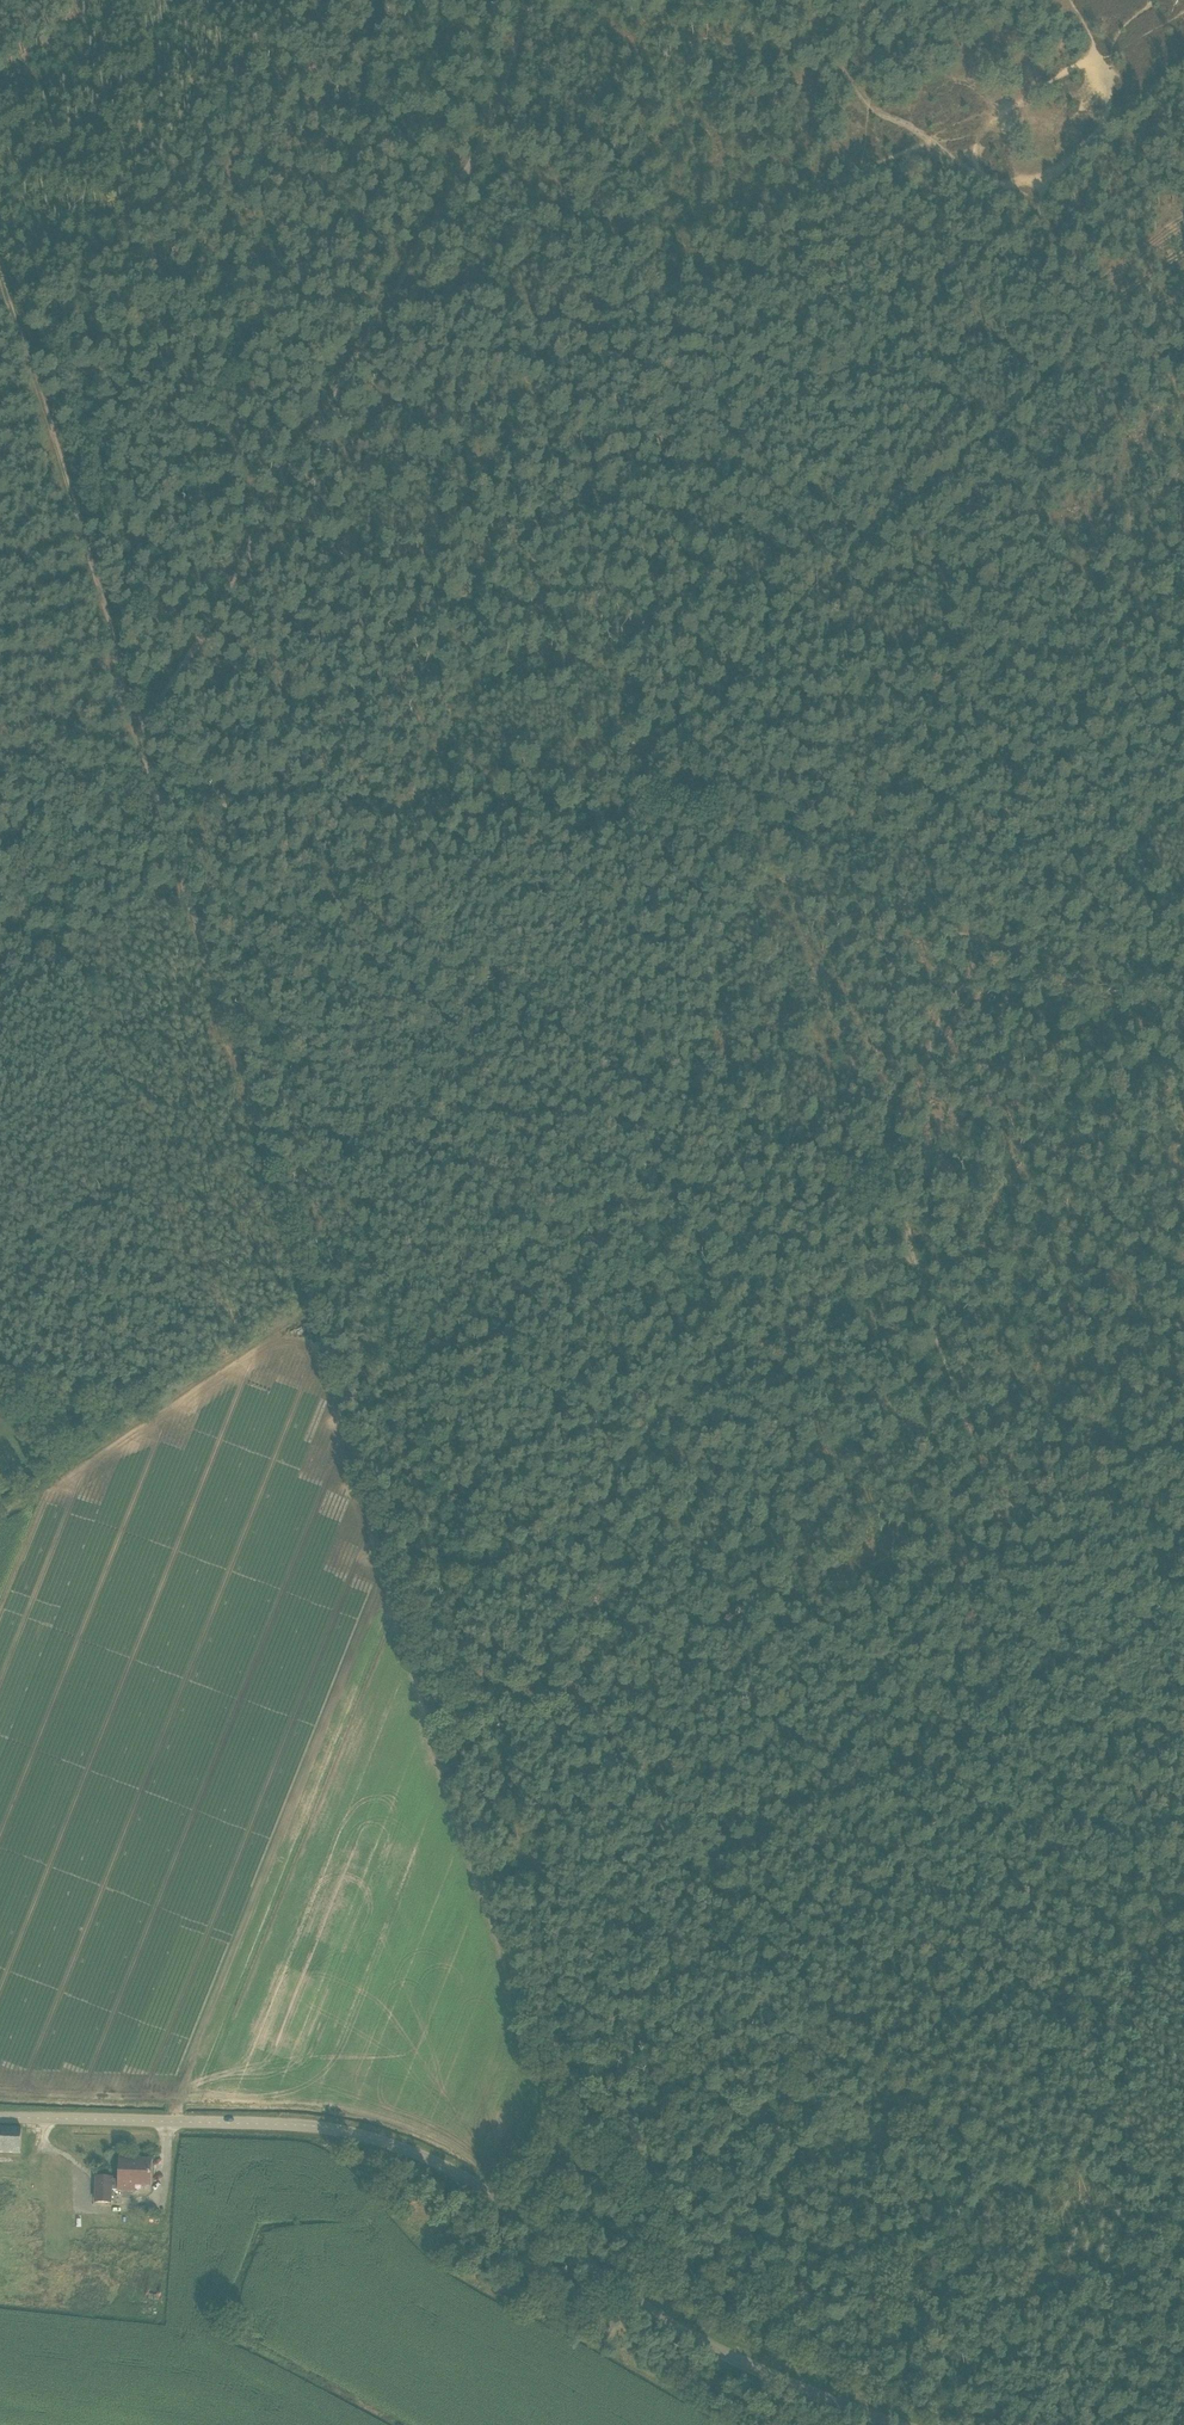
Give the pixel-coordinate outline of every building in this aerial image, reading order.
[(21,2153),(21,2128),(0,2128),(0,2152),(21,2153)] [(149,2183),(150,2175),(150,2163),(132,2162),(132,2160),(120,2160),(119,2180),(111,2180),(112,2179),(96,2178),(95,2202),(110,2203),(111,2190),(134,2192),(135,2183),(149,2183)]
